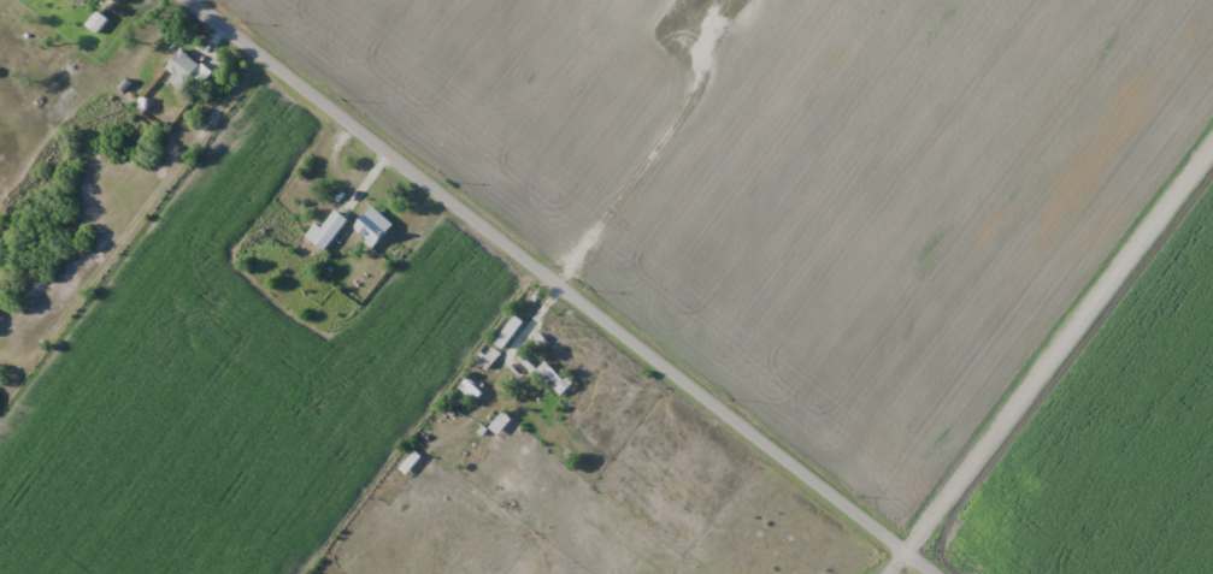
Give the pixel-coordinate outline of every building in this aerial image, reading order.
[(84,24),(96,34),(107,19),(96,10),(84,24)] [(175,76),(170,81),(181,90),(201,67),(182,51),(166,69),(175,76)] [(354,229),(375,247),(394,225),(373,206),(354,229)] [(348,220),(336,210),(321,229),(315,224),(306,236),(325,251),(348,220)] [(523,321),(515,315),(495,343),(503,349),(523,321)] [(571,385),(546,361),(535,371),(560,396),(571,385)]
